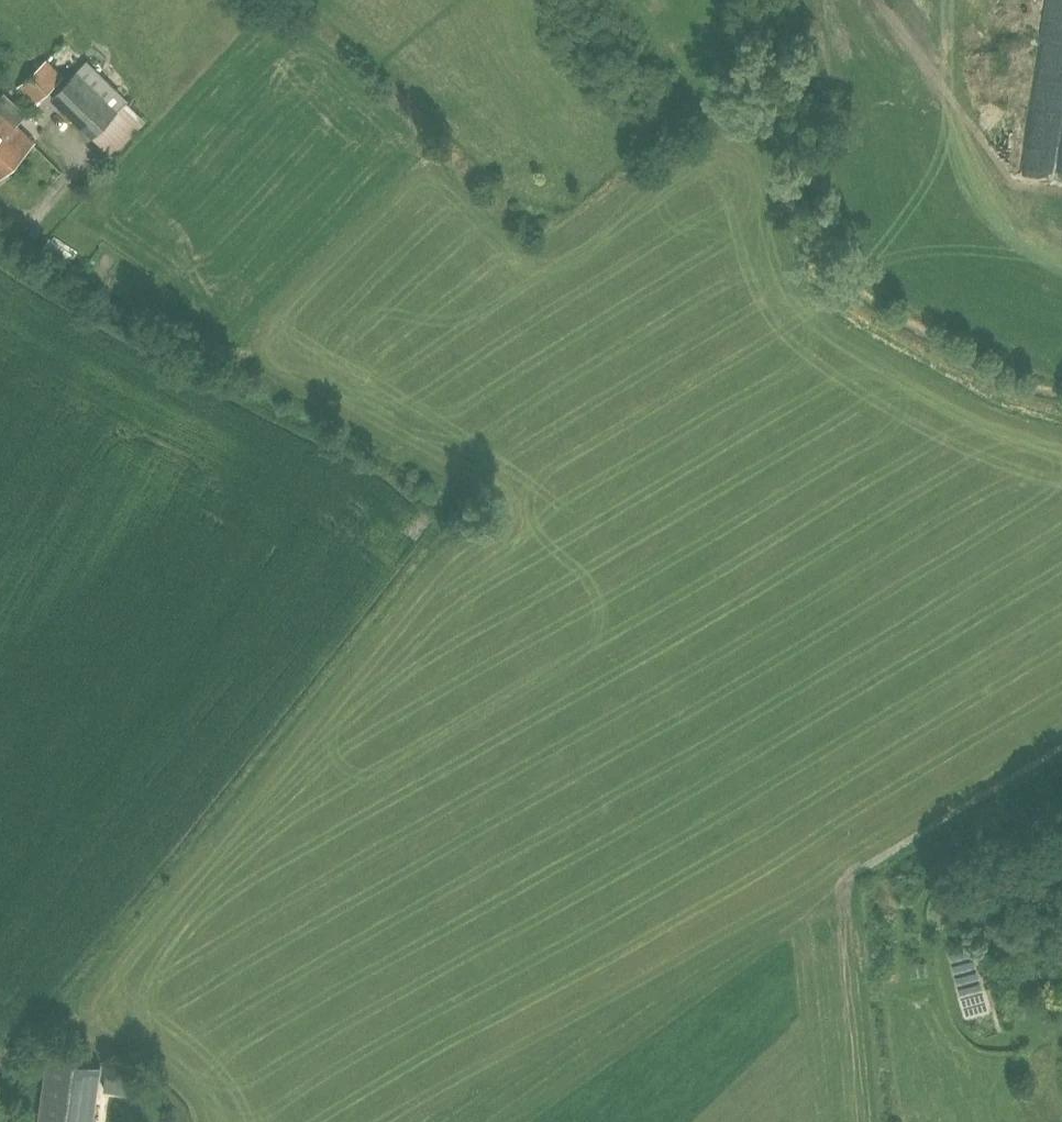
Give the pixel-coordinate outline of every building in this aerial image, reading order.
[(1030,174),(1061,178),(1061,0),(1053,0),(1030,174)] [(17,87),(36,105),(64,77),(47,58),(17,87)] [(91,139),(93,138),(129,99),(88,59),(50,98),(91,139)] [(18,127),(0,110),(0,145),(18,127)] [(0,145),(0,177),(34,143),(18,127),(0,145)] [(39,1121),(95,1121),(103,1063),(48,1056),(39,1121)] [(112,1072),(113,1089),(141,1088),(140,1071),(112,1072)]
